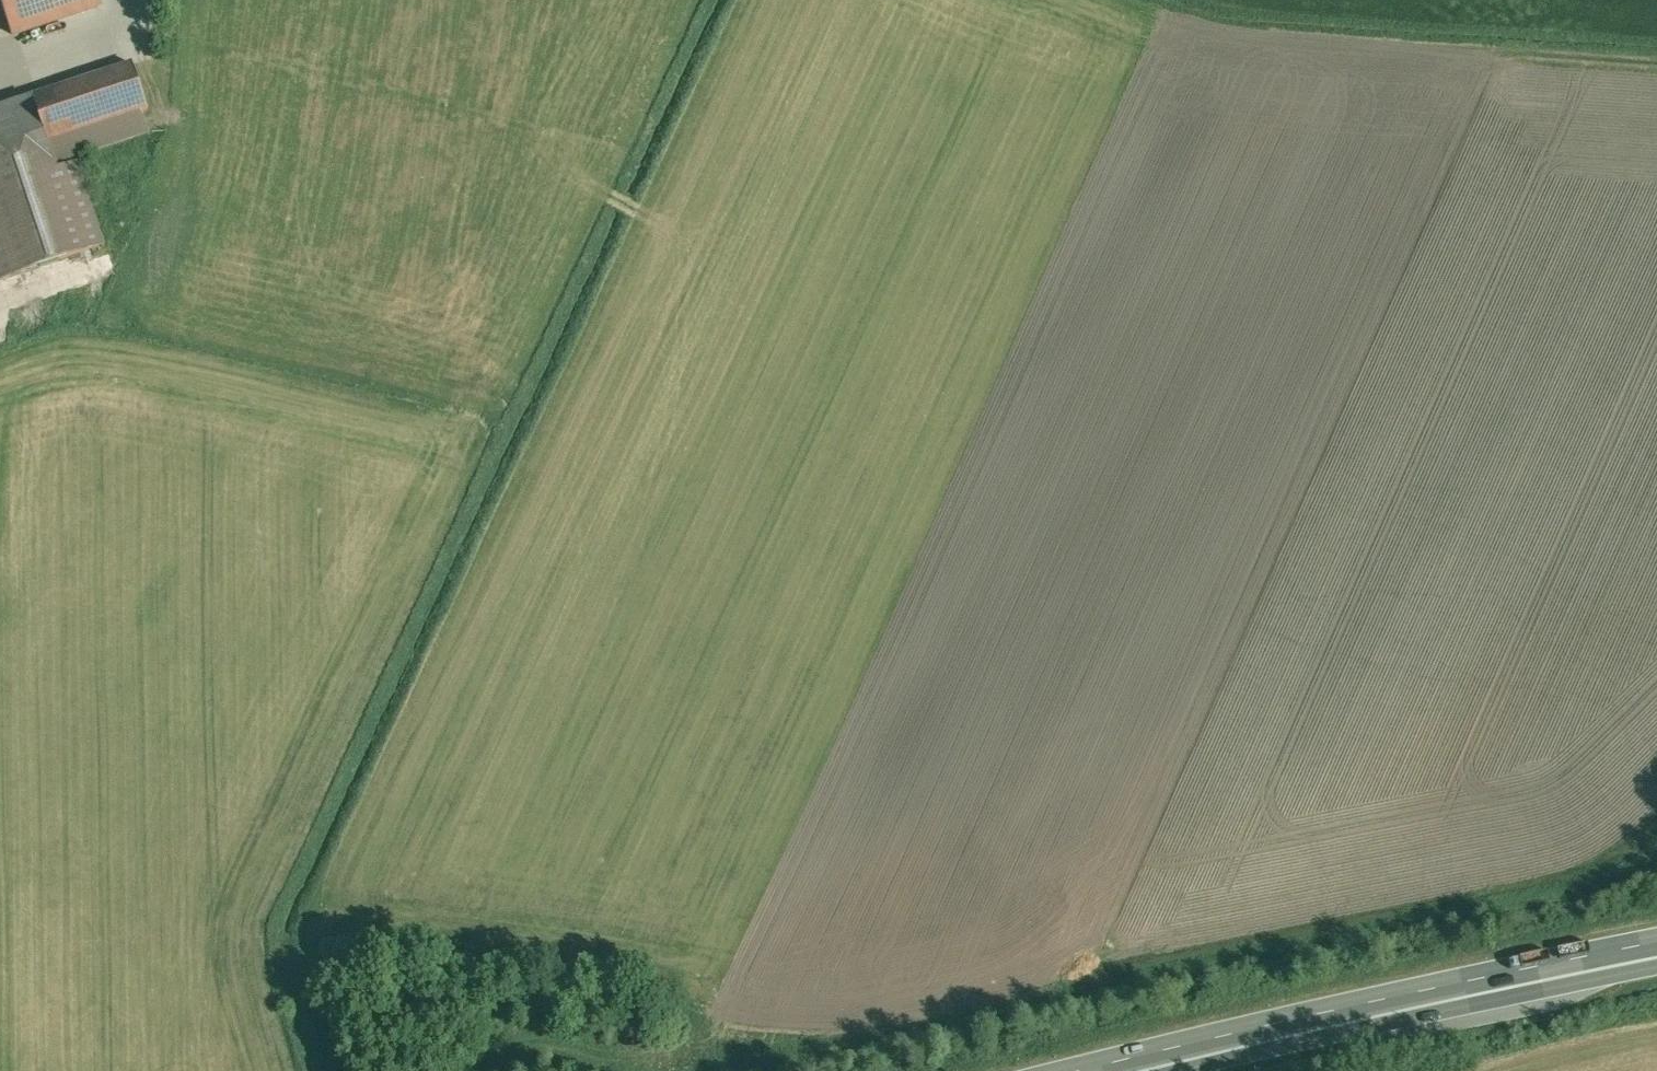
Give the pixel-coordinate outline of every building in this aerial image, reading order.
[(12,34),(97,5),(95,0),(1,0),(12,34)] [(0,107),(0,188),(57,169),(57,168),(55,162),(149,131),(142,110),(148,109),(133,63),(0,107)] [(0,188),(0,277),(0,278),(103,244),(76,162),(57,168),(57,169),(0,188)]
